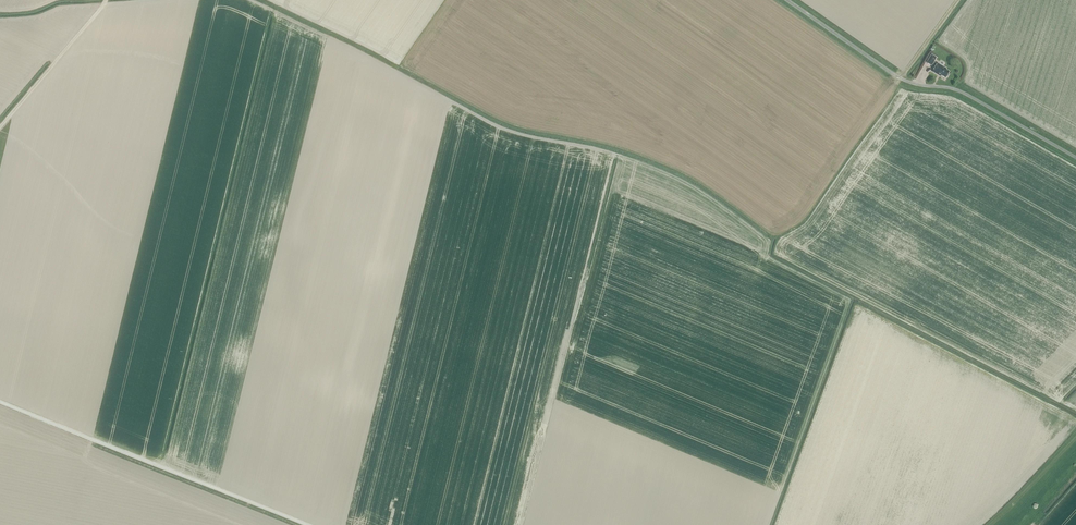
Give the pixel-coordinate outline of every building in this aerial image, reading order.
[(937,63),(937,64),(934,62),(936,57),(932,55),(927,62),(932,65),(933,64),(936,66),(933,72),(940,76),(941,75),(946,78),(949,72),(946,70),(947,69),(937,63)]
